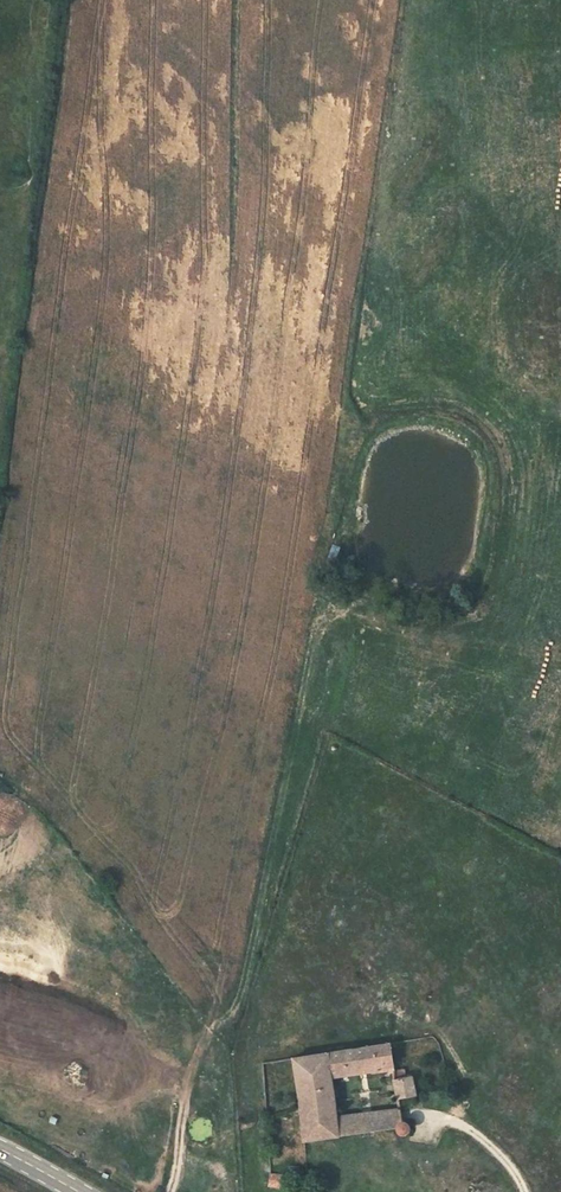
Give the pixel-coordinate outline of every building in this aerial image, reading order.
[(333,1082),(397,1069),(393,1041),(296,1061),(306,1147),(400,1133),(404,1134),(408,1133),(411,1131),(412,1127),(411,1123),(408,1120),(405,1119),(403,1107),(338,1118),(333,1082)] [(407,1069),(398,1071),(401,1095),(417,1093),(413,1074),(408,1075),(407,1069)] [(292,1187),(291,1173),(269,1173),(269,1187),(292,1187)]
